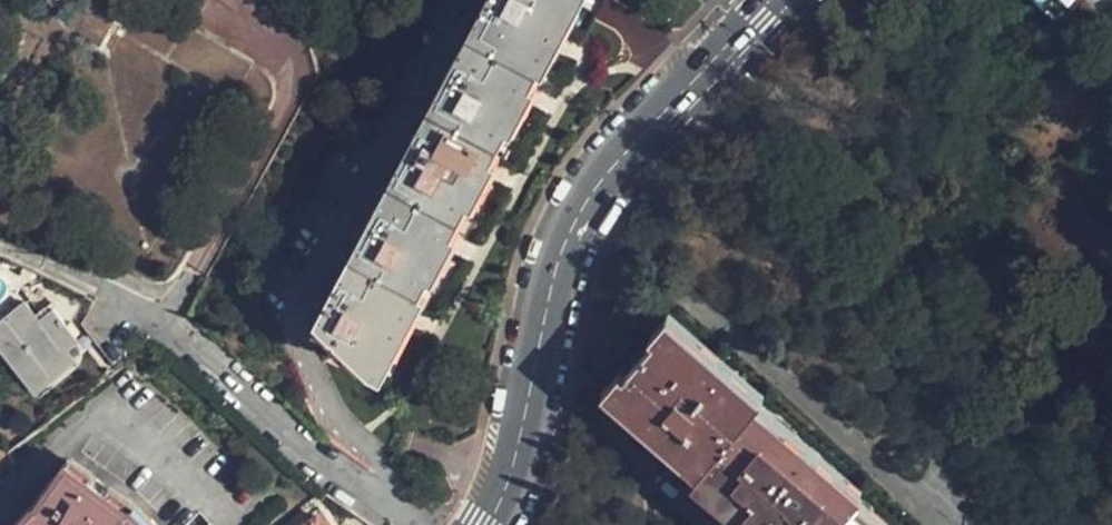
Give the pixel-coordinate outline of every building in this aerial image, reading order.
[(329,337),(352,349),(348,358),(388,378),(572,16),(579,2),(580,0),(501,0),(329,337)] [(190,23),(170,58),(232,91),(251,56),(190,23)] [(69,359),(63,351),(75,340),(52,312),(40,324),(23,303),(0,323),(0,351),(32,390),(69,359)] [(860,488),(863,483),(761,394),(764,389),(676,314),(612,386),(703,463),(699,468),(766,524),(903,524),(860,488)] [(132,507),(129,511),(66,463),(20,524),(151,524),(132,507)]
